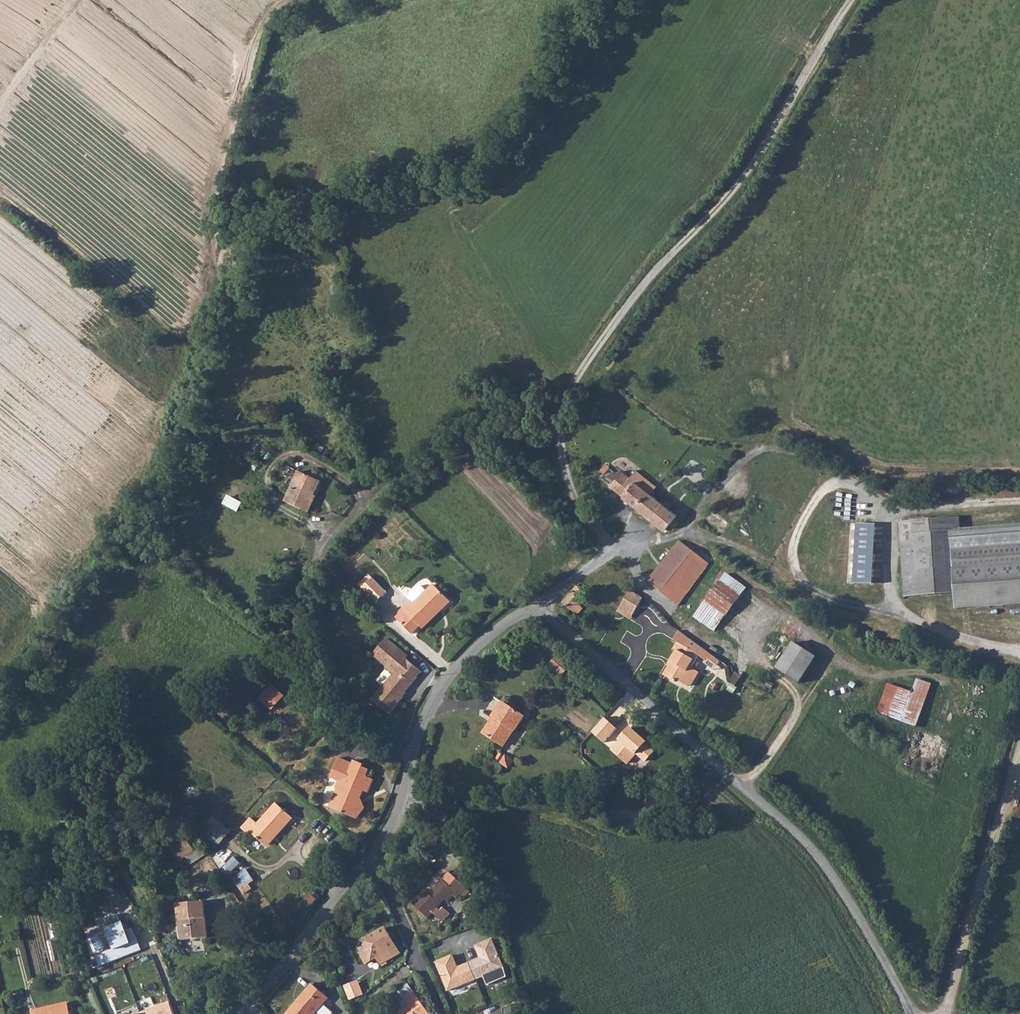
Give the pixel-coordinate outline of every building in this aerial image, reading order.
[(620,476),(609,467),(605,473),(615,482),(612,487),(639,510),(636,514),(645,521),(648,517),(670,535),(679,525),(674,520),(677,516),(670,509),(672,506),(667,502),(665,506),(623,472),(620,476)] [(316,498),(321,484),(299,475),(289,505),(312,514),(318,499),(316,498)] [(239,510),(243,501),(229,494),(224,503),(239,510)] [(722,536),(742,509),(724,496),(704,522),(722,536)] [(874,583),(876,522),(851,521),(849,582),(874,583)] [(913,536),(950,534),(959,533),(959,521),(899,524),(901,550),(914,550),(913,536)] [(954,595),(951,554),(950,534),(913,536),(914,550),(901,550),(905,598),(954,595)] [(648,582),(679,607),(686,597),(710,565),(680,542),(674,549),(670,546),(662,556),(666,559),(648,582)] [(951,554),(954,595),(955,613),(1019,608),(1019,548),(951,554)] [(733,570),(700,614),(721,630),(755,586),(733,570)] [(371,573),(359,584),(377,601),(388,591),(371,573)] [(415,606),(410,601),(401,610),(403,611),(396,618),(412,635),(419,628),(421,629),(441,610),(443,612),(451,604),(434,586),(427,593),(415,606)] [(408,599),(410,601),(415,606),(427,593),(420,587),(418,587),(408,596),(408,599)] [(578,588),(569,596),(563,604),(577,616),(582,610),(578,605),(583,599),(579,596),(583,592),(578,588)] [(627,599),(618,614),(624,618),(628,612),(633,616),(643,600),(632,592),(627,599)] [(609,607),(618,614),(627,599),(619,593),(609,607)] [(675,642),(679,645),(675,652),(677,653),(670,665),(673,666),(665,680),(677,687),(679,683),(689,689),(694,689),(700,676),(694,671),(700,658),(708,664),(714,655),(682,633),(675,642)] [(403,697),(407,693),(424,673),(409,658),(411,655),(390,637),(375,655),(396,675),(374,701),(391,716),(405,699),(403,697)] [(804,639),(785,664),(806,679),(825,654),(804,639)] [(550,664),(564,676),(573,664),(559,653),(550,664)] [(714,655),(708,664),(719,671),(724,662),(714,655)] [(917,726),(931,684),(917,679),(913,693),(888,684),(878,713),(902,722),(917,726)] [(283,698),(273,691),(261,703),(273,711),(283,698)] [(495,711),(502,700),(495,696),(489,708),(495,711)] [(526,716),(505,702),(495,717),(496,717),(486,734),(506,747),(526,716)] [(606,718),(593,731),(606,742),(618,728),(606,718)] [(649,741),(632,726),(612,749),(629,764),(638,754),(647,762),(656,751),(648,743),(649,741)] [(515,758),(508,754),(503,762),(511,767),(515,758)] [(355,788),(364,792),(370,778),(364,777),(367,769),(362,767),(361,764),(348,759),(347,761),(335,757),(327,776),(334,779),(330,788),(333,790),(325,806),(350,817),(354,805),(350,804),(355,788)] [(291,819),(274,804),(256,824),(249,819),(240,829),(247,835),(249,832),(264,845),(282,824),(285,826),(291,819)] [(225,833),(210,821),(202,830),(217,843),(225,833)] [(171,852),(186,843),(183,839),(168,848),(171,852)] [(192,851),(186,843),(171,852),(177,862),(192,851)] [(234,878),(245,893),(258,883),(247,868),(234,878)] [(465,876),(459,870),(454,875),(450,872),(430,893),(426,889),(412,903),(428,917),(433,912),(443,922),(451,913),(443,907),(441,909),(438,907),(454,889),(464,898),(471,891),(460,881),(465,876)] [(206,938),(201,902),(175,904),(178,940),(206,938)] [(99,955),(102,964),(142,949),(134,928),(127,931),(124,922),(122,922),(119,914),(108,917),(111,926),(109,927),(117,948),(99,955)] [(400,952),(386,927),(371,935),(372,936),(369,937),(368,946),(360,950),(366,961),(377,955),(380,962),(400,952)] [(503,968),(493,938),(476,945),(480,957),(457,965),(453,952),(436,958),(446,988),(503,968)] [(345,984),(351,999),(365,994),(360,979),(345,984)] [(403,998),(413,991),(408,982),(398,990),(403,998)] [(311,984),(285,1013),(311,1013),(326,996),(311,984)] [(413,991),(403,998),(411,1008),(414,1012),(411,1013),(431,1013),(413,991)] [(140,1013),(176,1013),(171,1000),(142,1012),(143,1013),(140,1013)] [(64,1002),(28,1010),(29,1013),(67,1013),(64,1002)] [(118,1013),(137,1013),(142,1012),(139,1005),(118,1013)]
